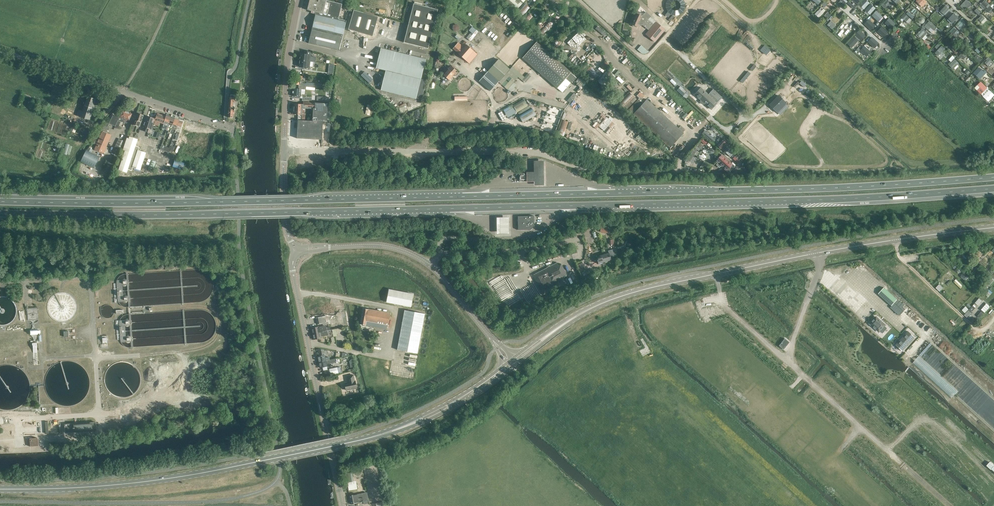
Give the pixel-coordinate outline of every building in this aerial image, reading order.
[(346,21),(339,19),(342,4),(325,0),(310,0),(307,10),(316,12),(315,14),(316,14),(312,29),(343,37),(346,21)] [(515,11),(523,3),(526,0),(504,0),(515,11)] [(859,5),(864,9),(870,2),(867,0),(863,0),(859,5)] [(884,8),(889,5),(890,7),(893,5),(890,0),(889,0),(882,4),(884,8)] [(983,5),(981,7),(984,9),(989,4),(988,2),(987,3),(984,1),(981,4),(983,5)] [(548,12),(553,6),(550,3),(549,4),(547,2),(543,7),(548,12)] [(529,9),(523,3),(515,11),(521,17),(529,9)] [(938,11),(944,16),(951,8),(944,3),(938,11)] [(428,49),(438,10),(414,4),(404,43),(428,49)] [(864,11),(869,15),(876,8),(871,4),(864,11)] [(561,13),(553,7),(551,9),(559,16),(561,13)] [(378,17),(354,10),(348,29),(373,36),(378,17)] [(878,21),(883,17),(876,10),(872,15),(878,21)] [(637,14),(632,24),(633,25),(633,26),(634,27),(635,27),(636,27),(636,26),(637,26),(639,23),(642,24),(648,29),(653,24),(648,19),(651,16),(646,12),(642,16),(637,14)] [(954,12),(947,19),(952,24),(959,16),(954,12)] [(528,15),(526,14),(526,13),(525,15),(522,18),(528,22),(533,17),(529,14),(528,15)] [(901,17),(909,23),(913,19),(904,13),(901,17)] [(889,17),(885,22),(892,29),(897,24),(889,17)] [(963,18),(958,24),(962,29),(967,24),(965,22),(967,21),(963,18)] [(539,24),(534,29),(541,36),(554,23),(550,19),(542,27),(539,24)] [(871,30),(876,25),(869,19),(864,23),(871,30)] [(831,20),(827,24),(832,29),(836,24),(831,20)] [(931,32),(937,27),(931,20),(925,25),(931,32)] [(656,23),(647,34),(654,41),(664,29),(656,23)] [(604,35),(606,33),(598,25),(596,28),(604,35)] [(882,26),(877,31),(884,37),(889,32),(882,26)] [(472,27),(469,30),(471,32),(466,38),(471,41),(476,35),(478,32),(472,27)] [(859,29),(855,34),(861,40),(866,36),(859,29)] [(921,29),(917,34),(925,40),(928,36),(926,35),(927,33),(921,29)] [(961,34),(956,29),(950,35),(953,38),(955,36),(958,38),(961,34)] [(309,43),(339,51),(342,37),(312,30),(309,43)] [(852,47),(859,40),(854,35),(847,43),(852,47)] [(928,43),(934,39),(931,35),(925,39),(928,43)] [(562,43),(557,37),(552,43),(557,48),(562,43)] [(868,42),(875,47),(879,41),(871,37),(868,42)] [(469,63),(477,54),(466,44),(467,43),(465,41),(461,45),(458,43),(453,49),(458,53),(457,54),(459,56),(460,55),(469,63)] [(537,42),(523,58),(557,89),(566,79),(569,82),(574,76),(571,73),(537,42)] [(642,44),(637,49),(644,55),(648,51),(642,44)] [(771,50),(765,45),(760,50),(766,55),(771,50)] [(860,50),(867,56),(871,51),(865,45),(860,50)] [(942,45),(935,52),(939,56),(946,48),(942,45)] [(585,59),(594,50),(592,47),(583,57),(585,59)] [(377,68),(386,70),(421,79),(426,59),(381,48),(377,68)] [(300,54),(299,60),(299,67),(307,68),(307,67),(309,68),(310,65),(308,65),(309,58),(310,58),(311,52),(304,51),(304,54),(300,54)] [(968,56),(964,52),(957,58),(959,61),(962,58),(964,60),(968,56)] [(980,62),(982,59),(977,54),(974,57),(980,62)] [(988,57),(986,59),(987,60),(985,62),(990,68),(993,63),(988,57)] [(499,59),(488,71),(499,81),(499,82),(501,84),(509,75),(507,72),(510,69),(499,59)] [(959,63),(955,59),(949,65),(954,69),(959,63)] [(605,60),(600,65),(605,71),(610,65),(605,60)] [(585,71),(590,66),(586,62),(581,68),(585,71)] [(448,69),(448,70),(444,75),(449,80),(454,74),(455,75),(458,72),(453,67),(451,65),(448,69)] [(421,79),(386,70),(381,90),(422,100),(426,81),(421,79)] [(608,70),(598,81),(605,88),(615,76),(608,70)] [(488,71),(479,81),(491,91),(499,82),(499,81),(488,71)] [(740,81),(743,83),(751,73),(748,71),(740,81)] [(302,84),(303,80),(299,80),(300,77),(301,77),(301,76),(295,75),(294,84),(299,85),(299,84),(302,84)] [(514,79),(505,88),(507,90),(515,81),(514,79)] [(354,95),(355,85),(347,82),(347,83),(339,81),(339,84),(338,84),(336,92),(354,95)] [(982,81),(975,87),(981,94),(988,88),(982,81)] [(708,95),(705,92),(707,89),(705,87),(703,90),(701,88),(695,95),(711,109),(717,102),(717,103),(722,97),(713,89),(708,95)] [(293,97),(301,98),(303,98),(303,101),(312,102),(312,97),(303,97),(303,96),(301,96),(302,89),(294,88),(293,97)] [(467,94),(462,90),(456,98),(461,102),(465,97),(465,96),(467,94)] [(624,108),(635,98),(630,92),(618,102),(624,108)] [(778,95),(769,104),(777,112),(786,104),(786,103),(778,95)] [(83,109),(82,112),(80,117),(90,120),(94,108),(93,108),(96,99),(88,97),(85,105),(84,105),(83,109)] [(670,148),(684,133),(647,99),(644,102),(639,98),(629,110),(670,148)] [(524,100),(514,105),(518,112),(528,106),(524,100)] [(294,113),(299,114),(298,120),(305,120),(306,114),(302,114),(302,109),(305,109),(305,108),(314,109),(314,110),(323,111),(323,103),(306,102),(306,106),(304,105),(295,104),(294,113)] [(313,121),(305,120),(298,120),(297,138),(322,140),(323,121),(327,122),(328,103),(323,103),(323,111),(314,110),(313,121)] [(408,110),(405,104),(398,108),(401,113),(408,110)] [(563,112),(564,109),(546,104),(544,110),(547,110),(541,128),(556,132),(560,118),(564,119),(566,113),(563,112)] [(509,107),(504,109),(508,117),(517,112),(514,106),(509,107)] [(742,107),(738,112),(744,117),(748,113),(742,107)] [(532,108),(519,116),(523,123),(536,115),(532,108)] [(123,110),(120,117),(125,118),(125,119),(124,120),(124,122),(125,122),(126,123),(127,123),(128,122),(129,120),(130,120),(132,114),(123,110)] [(134,120),(133,124),(132,124),(131,127),(136,129),(137,126),(140,127),(142,122),(141,122),(143,115),(138,113),(135,120),(134,120)] [(166,116),(157,113),(155,120),(154,124),(158,126),(159,123),(164,124),(166,116)] [(114,125),(114,126),(119,128),(121,122),(123,122),(125,118),(120,117),(119,116),(119,117),(113,114),(109,123),(114,125)] [(166,116),(164,124),(162,127),(165,128),(166,123),(168,124),(171,116),(167,115),(166,116)] [(145,124),(144,123),(143,127),(146,128),(145,132),(151,134),(151,132),(152,132),(152,129),(154,121),(155,118),(153,118),(147,116),(145,124)] [(172,136),(174,130),(176,130),(179,119),(175,118),(169,135),(172,136)] [(177,132),(175,137),(178,138),(180,132),(184,121),(179,119),(176,130),(175,131),(177,132)] [(569,122),(561,119),(556,134),(564,136),(569,122)] [(608,121),(599,130),(607,137),(615,129),(608,121)] [(93,143),(96,145),(94,150),(104,153),(106,154),(106,153),(107,153),(109,148),(107,147),(109,142),(108,142),(111,135),(102,131),(102,132),(99,131),(98,134),(101,135),(98,141),(95,139),(93,143)] [(128,137),(124,149),(126,150),(120,169),(129,172),(130,169),(133,170),(134,167),(142,170),(148,152),(140,149),(141,147),(137,145),(140,138),(138,138),(135,137),(131,136),(130,138),(128,137)] [(119,138),(117,142),(112,153),(115,154),(112,160),(116,162),(126,141),(119,138)] [(723,138),(717,145),(721,149),(721,148),(730,157),(734,152),(740,158),(739,159),(745,165),(749,160),(736,149),(736,150),(723,138)] [(91,153),(93,150),(89,147),(81,160),(85,163),(94,167),(99,157),(91,153)] [(687,159),(690,161),(692,159),(694,160),(700,151),(694,148),(687,159)] [(722,155),(716,161),(718,163),(716,165),(719,168),(721,166),(729,173),(734,166),(722,155)] [(116,162),(112,160),(108,158),(100,174),(109,175),(116,162)] [(175,159),(173,167),(183,170),(185,162),(175,159)] [(534,182),(534,186),(543,185),(543,161),(533,161),(533,172),(534,182)] [(534,171),(527,171),(526,172),(519,173),(519,181),(527,181),(534,181),(534,171)] [(519,230),(531,230),(534,226),(534,216),(534,215),(533,215),(518,216),(518,229),(518,230),(519,230)] [(508,218),(496,218),(496,234),(508,233),(508,218)] [(609,253),(603,255),(605,262),(611,260),(611,257),(613,256),(611,250),(608,251),(609,253)] [(598,264),(605,262),(603,255),(597,257),(596,255),(593,256),(595,262),(597,261),(598,264)] [(541,288),(544,295),(566,283),(563,277),(567,275),(561,263),(558,265),(557,262),(533,275),(540,289),(541,288)] [(952,281),(955,278),(949,271),(946,274),(952,281)] [(954,281),(961,288),(963,286),(957,279),(954,281)] [(884,288),(878,294),(891,306),(897,300),(884,288)] [(414,294),(389,289),(386,302),(411,307),(414,294)] [(63,323),(65,322),(68,322),(70,321),(72,320),(74,318),(75,316),(77,314),(77,312),(78,309),(78,307),(78,304),(77,302),(76,300),(74,298),(73,296),(71,295),(69,293),(66,293),(64,292),(61,292),(59,293),(57,294),(55,295),(53,296),(51,298),(50,300),(49,302),(48,304),(48,306),(48,308),(48,311),(49,313),(49,315),(51,317),(52,319),(54,320),(56,321),(58,322),(61,323),(63,323)] [(6,296),(4,296),(1,296),(0,296),(0,324),(1,324),(3,324),(6,324),(8,323),(10,322),(12,321),(13,320),(15,318),(16,316),(17,314),(17,312),(17,309),(17,307),(16,305),(15,303),(14,301),(12,299),(10,298),(8,297),(6,296)] [(980,298),(965,314),(967,317),(982,300),(980,298)] [(512,314),(527,305),(523,299),(508,308),(512,314)] [(890,308),(899,316),(906,309),(903,307),(905,305),(903,303),(902,304),(897,300),(891,306),(890,308)] [(981,309),(985,312),(991,306),(987,303),(981,309)] [(39,347),(38,340),(35,340),(35,338),(37,333),(37,330),(36,330),(34,327),(34,324),(38,321),(37,310),(39,310),(38,307),(28,307),(28,305),(26,305),(26,307),(26,315),(27,315),(28,320),(31,321),(32,322),(33,327),(31,330),(30,331),(30,334),(33,338),(33,340),(30,341),(31,348),(33,348),(33,352),(34,365),(40,364),(40,361),(38,360),(37,347),(39,347)] [(101,311),(101,313),(102,316),(104,317),(106,318),(108,318),(110,318),(112,316),(114,314),(114,312),(114,310),(113,308),(112,307),(110,305),(108,305),(106,305),(104,306),(102,307),(100,307),(101,311)] [(389,325),(391,313),(364,308),(361,324),(387,329),(388,324),(389,325)] [(405,310),(397,350),(417,353),(425,314),(405,310)] [(886,324),(876,315),(869,323),(879,332),(880,331),(883,333),(887,328),(885,325),(886,324)] [(316,318),(318,324),(327,322),(325,316),(316,318)] [(319,327),(312,328),(313,334),(329,330),(330,330),(330,326),(327,327),(327,325),(319,327)] [(76,340),(75,328),(75,327),(62,328),(62,338),(66,338),(66,341),(76,340)] [(329,330),(313,334),(314,339),(322,338),(321,336),(328,335),(328,333),(329,333),(329,330)] [(902,351),(915,337),(908,331),(895,345),(902,351)] [(351,342),(346,338),(343,341),(349,346),(350,346),(351,346),(352,345),(352,344),(352,343),(352,342),(351,342)] [(322,356),(318,356),(319,362),(330,360),(329,357),(326,358),(324,350),(318,349),(319,355),(321,354),(322,356)] [(919,356),(912,363),(952,398),(958,391),(919,356)] [(330,360),(319,362),(320,368),(327,366),(327,365),(329,364),(329,363),(336,362),(335,358),(330,360)] [(333,375),(333,374),(334,374),(332,368),(325,370),(326,376),(326,377),(333,375)] [(349,382),(345,383),(346,390),(357,388),(355,381),(353,375),(347,376),(348,381),(349,380),(349,382)] [(993,403),(993,400),(990,397),(986,404),(989,406),(987,409),(988,410),(990,405),(992,406),(993,403)] [(96,422),(65,424),(65,432),(96,430),(96,422)] [(349,490),(357,489),(357,480),(354,480),(353,471),(347,472),(349,490)] [(351,504),(371,500),(369,492),(349,496),(351,504)]
